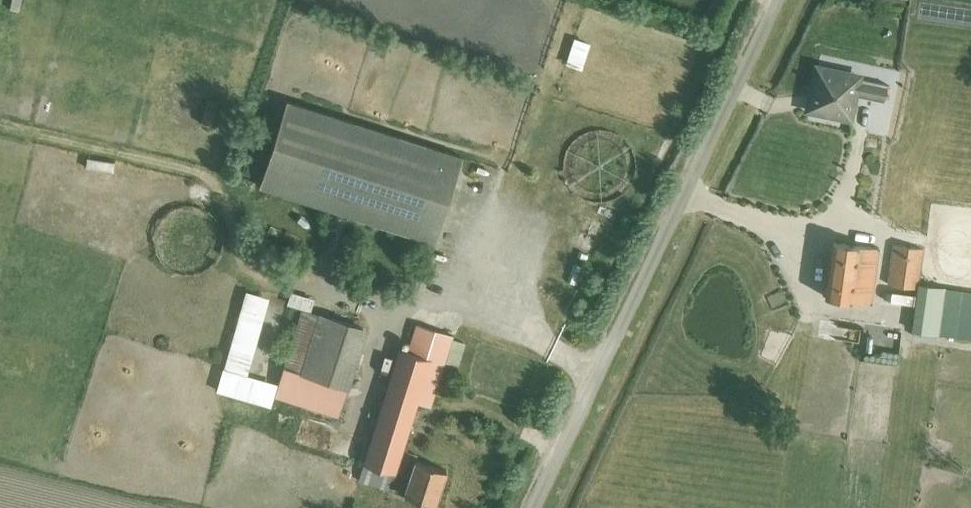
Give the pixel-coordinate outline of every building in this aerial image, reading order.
[(27,0),(14,0),(12,13),(25,14),(27,0)] [(810,107),(848,114),(852,94),(882,100),(885,86),(856,80),(856,78),(818,70),(810,107)] [(433,241),(460,155),(286,99),(259,185),(433,241)] [(870,301),(877,246),(833,240),(825,295),(870,301)] [(921,247),(892,243),(886,283),(916,287),(921,247)] [(943,287),(917,283),(910,329),(936,333),(943,287)] [(291,290),(287,302),(303,307),(308,308),(312,296),(291,290)] [(223,369),(217,391),(270,406),(276,383),(247,375),(268,298),(244,292),(225,363),(223,369)] [(340,415),(368,327),(308,308),(303,307),(275,394),(340,415)] [(285,334),(293,336),(298,316),(289,314),(285,334)] [(401,451),(417,400),(432,405),(454,334),(417,322),(408,350),(399,347),(363,460),(395,471),(397,467),(400,468),(399,472),(408,475),(406,480),(402,479),(397,494),(433,505),(444,471),(412,461),(414,455),(401,451)]
